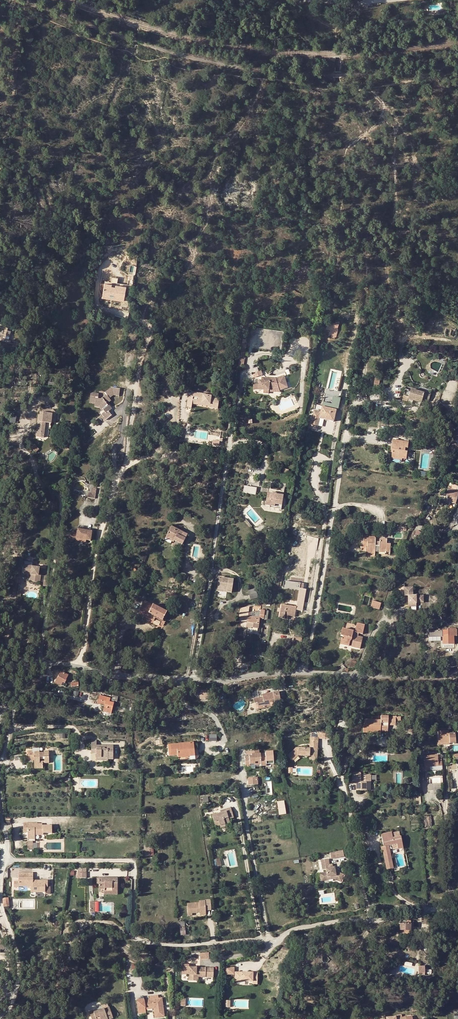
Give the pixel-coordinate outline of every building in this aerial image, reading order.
[(126,287),(105,283),(102,297),(124,301),(126,287)] [(330,331),(329,336),(336,338),(338,329),(339,324),(330,322),(328,330),(330,331)] [(269,392),(269,389),(275,389),(278,388),(279,390),(283,388),(283,387),(287,386),(284,377),(276,379),(269,379),(264,379),(264,382),(262,382),(259,382),(259,384),(259,390),(264,390),(264,394),(269,394),(269,392)] [(109,409),(111,407),(109,404),(108,405),(107,404),(111,400),(109,399),(113,395),(119,396),(120,389),(111,387),(105,393),(106,395),(101,399),(98,399),(99,394),(92,393),(90,394),(89,402),(95,402),(94,405),(100,406),(99,407),(102,410),(102,409),(104,412),(101,414),(106,420),(112,415),(108,411),(110,410),(109,409)] [(405,389),(402,400),(407,401),(408,399),(421,403),(422,400),(429,402),(431,393),(424,391),(424,393),(410,389),(410,390),(405,389)] [(192,397),(197,398),(197,400),(197,402),(206,404),(207,403),(210,403),(209,406),(209,407),(218,409),(219,399),(210,398),(211,396),(208,395),(208,394),(191,392),(190,396),(188,396),(187,405),(191,406),(192,404),(192,399),(192,397)] [(332,405),(339,406),(340,399),(333,398),(332,405)] [(334,423),(336,412),(322,409),(321,414),(313,413),(310,427),(317,429),(319,420),(334,423)] [(39,434),(38,434),(37,437),(39,437),(45,438),(46,423),(53,424),(54,414),(41,413),(39,434)] [(90,431),(80,430),(80,439),(90,439),(90,431)] [(410,448),(407,448),(408,442),(402,441),(398,441),(392,440),(391,450),(392,450),(394,450),(394,452),(392,451),(391,459),(402,460),(402,459),(405,459),(406,460),(406,456),(407,452),(409,452),(410,448)] [(257,490),(258,483),(245,481),(245,488),(257,490)] [(95,495),(97,485),(93,484),(92,490),(89,489),(88,494),(95,495)] [(446,496),(449,497),(448,502),(455,504),(457,494),(457,491),(450,489),(451,486),(449,486),(446,496)] [(268,488),(265,505),(267,505),(274,506),(274,508),(280,509),(284,491),(268,488)] [(166,537),(174,541),(182,545),(187,534),(171,526),(166,537)] [(92,533),(81,531),(81,532),(77,531),(74,531),(65,537),(71,544),(76,540),(91,542),(92,533)] [(378,541),(375,541),(376,538),(374,536),(363,536),(363,542),(361,542),(361,547),(363,548),(363,549),(365,549),(365,552),(368,553),(372,554),(372,553),(375,553),(375,546),(379,546),(379,550),(390,551),(390,544),(387,544),(387,540),(379,539),(379,541),(379,542),(378,542),(378,541)] [(38,570),(30,570),(30,569),(21,568),(21,577),(29,577),(29,584),(40,585),(40,577),(38,577),(36,577),(36,575),(38,575),(38,570)] [(233,580),(219,578),(217,589),(226,590),(226,592),(231,592),(233,580)] [(298,588),(300,588),(301,587),(302,587),(303,582),(283,579),(282,585),(298,588)] [(296,607),(293,607),(281,605),(279,618),(291,619),(292,616),(294,616),(295,609),(302,611),(305,589),(300,588),(298,588),(296,607)] [(408,605),(416,604),(416,603),(423,602),(423,595),(413,596),(412,588),(404,588),(404,596),(407,596),(408,605)] [(152,616),(155,618),(155,617),(163,620),(167,612),(145,601),(139,614),(150,619),(152,616)] [(381,604),(372,601),(370,607),(379,609),(381,604)] [(248,617),(246,626),(258,628),(259,618),(267,619),(268,611),(260,610),(260,613),(252,612),(252,613),(248,612),(249,607),(240,609),(239,615),(248,617)] [(364,625),(356,623),(355,632),(354,634),(353,633),(353,632),(341,630),(340,636),(343,636),(342,639),(341,638),(340,644),(349,646),(349,644),(351,644),(351,646),(360,648),(362,638),(358,637),(358,633),(362,634),(364,625)] [(447,630),(442,630),(443,644),(454,644),(454,636),(457,636),(456,628),(447,628),(447,630)] [(62,682),(63,683),(64,683),(66,680),(65,680),(67,675),(61,672),(55,682),(61,685),(62,682)] [(205,698),(212,699),(213,691),(201,690),(200,699),(205,699),(205,698)] [(257,702),(258,709),(271,707),(270,702),(275,701),(281,700),(279,691),(262,695),(263,697),(263,699),(260,699),(260,698),(259,698),(259,697),(254,698),(254,703),(257,702)] [(105,704),(105,706),(103,711),(111,714),(114,703),(114,701),(117,701),(118,697),(113,695),(112,698),(110,698),(107,697),(100,695),(98,702),(105,704)] [(380,729),(388,729),(388,725),(388,722),(391,722),(391,725),(395,725),(395,720),(396,716),(391,716),(391,717),(388,717),(388,716),(381,716),(381,720),(365,719),(364,733),(380,734),(380,731),(380,729)] [(339,726),(349,729),(351,722),(340,719),(339,726)] [(450,741),(450,743),(456,743),(455,733),(453,733),(453,731),(449,731),(438,731),(438,737),(439,742),(450,741)] [(400,745),(407,740),(409,739),(406,735),(397,742),(400,745)] [(438,737),(437,737),(438,744),(438,745),(450,744),(450,743),(450,741),(439,742),(438,737)] [(98,749),(98,752),(96,753),(96,757),(108,757),(108,759),(113,759),(113,745),(96,745),(96,740),(91,740),(91,749),(98,749)] [(169,756),(177,755),(178,758),(195,756),(194,742),(168,745),(169,756)] [(178,761),(197,759),(198,758),(198,757),(198,756),(198,755),(197,742),(194,742),(195,756),(178,758),(178,761)] [(310,750),(318,751),(318,742),(310,742),(310,748),(310,750)] [(310,750),(310,748),(297,747),(288,755),(292,760),(298,755),(309,756),(309,759),(317,759),(318,751),(310,750)] [(43,761),(49,761),(48,751),(44,751),(44,753),(40,753),(33,753),(32,752),(33,750),(28,750),(28,760),(34,760),(34,766),(43,766),(43,763),(43,761)] [(252,756),(249,756),(245,756),(246,765),(250,764),(255,763),(255,765),(261,764),(261,766),(266,765),(266,753),(259,754),(259,750),(255,750),(255,754),(252,754),(252,756)] [(430,766),(439,765),(438,755),(424,756),(425,770),(430,769),(430,766)] [(351,772),(351,780),(355,780),(355,789),(365,789),(365,780),(370,780),(370,773),(359,773),(359,772),(351,772)] [(280,815),(287,814),(285,800),(277,801),(280,815)] [(226,809),(226,811),(221,813),(213,815),(214,821),(218,820),(220,825),(225,823),(230,822),(229,819),(234,817),(231,807),(226,809)] [(38,828),(34,828),(34,823),(23,823),(23,829),(28,829),(28,832),(28,837),(35,836),(35,835),(40,835),(40,833),(43,833),(52,833),(52,826),(43,826),(43,824),(38,824),(38,828)] [(398,849),(403,848),(401,836),(400,830),(391,832),(381,834),(384,846),(385,851),(383,851),(386,865),(392,864),(388,845),(397,844),(398,849)] [(335,871),(335,867),(333,867),(330,868),(329,865),(328,859),(321,860),(323,869),(326,868),(327,872),(320,874),(321,881),(329,879),(328,877),(332,876),(333,879),(338,880),(340,873),(335,871)] [(31,886),(31,888),(31,892),(45,892),(45,886),(48,886),(48,881),(33,880),(33,873),(19,872),(19,881),(14,881),(14,887),(19,887),(19,886),(28,886),(31,886)] [(112,892),(117,892),(117,878),(99,878),(99,889),(104,889),(104,891),(112,891),(112,892)] [(206,910),(205,900),(199,901),(199,903),(187,903),(188,915),(192,915),(192,913),(200,912),(200,911),(206,910)] [(410,930),(411,921),(408,921),(407,924),(406,924),(406,921),(400,920),(400,930),(410,930)] [(205,976),(213,976),(214,968),(189,966),(189,964),(182,963),(182,973),(188,973),(188,979),(198,980),(198,975),(205,976)] [(254,973),(254,974),(248,974),(248,975),(246,975),(246,974),(236,973),(235,982),(254,983),(254,982),(258,983),(259,974),(254,973)] [(153,1006),(154,1008),(155,1016),(165,1015),(162,998),(159,998),(158,995),(149,996),(150,999),(144,1000),(144,998),(137,999),(139,1013),(146,1012),(146,1009),(145,1007),(153,1006)] [(100,1018),(110,1018),(113,1018),(109,1007),(94,1012),(94,1010),(89,1012),(92,1018),(97,1018),(96,1017),(99,1016),(100,1018)]
